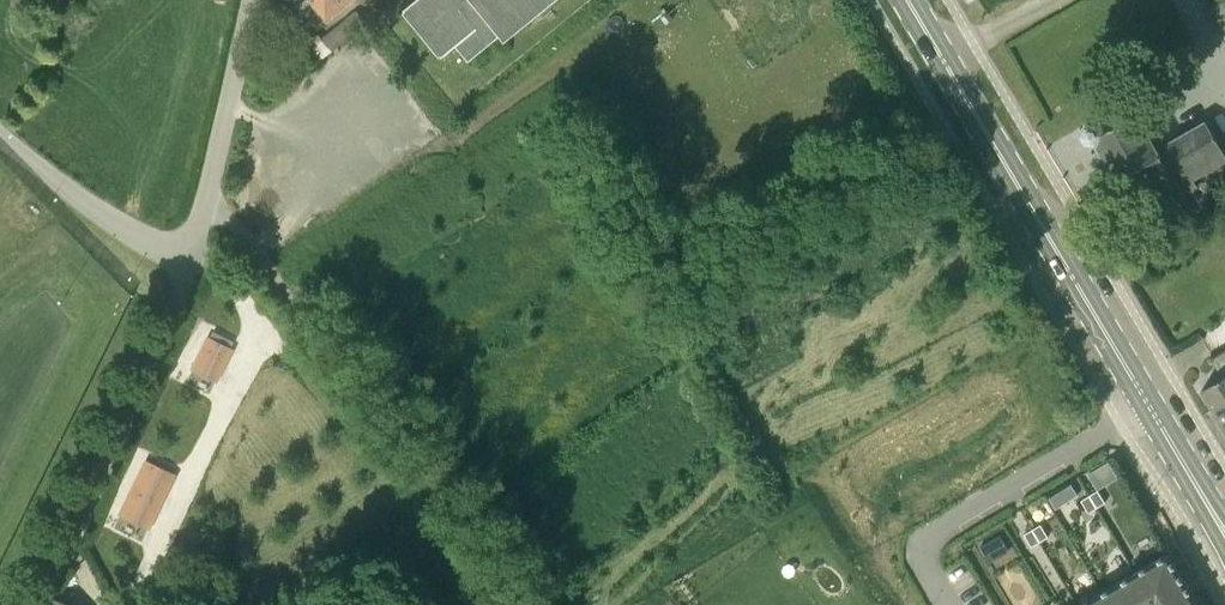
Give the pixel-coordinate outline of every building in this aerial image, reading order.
[(317,26),(329,16),(329,17),(350,0),(295,0),(317,26)] [(405,9),(406,10),(442,54),(442,55),(443,56),(458,44),(470,58),(469,59),(470,60),(502,36),(506,40),(507,39),(508,38),(507,37),(510,35),(517,29),(518,30),(519,29),(518,28),(528,20),(529,21),(530,20),(529,19),(539,11),(540,12),(541,11),(540,10),(550,2),(551,3),(552,2),(551,1),(553,0),(416,0),(405,9)] [(1213,5),(1224,39),(1224,0),(1213,5)] [(309,42),(325,59),(368,23),(370,21),(360,9),(322,41),(316,36),(309,42)] [(1138,225),(1198,189),(1193,181),(1224,163),(1224,155),(1207,124),(1157,152),(1133,109),(1099,128),(1096,122),(1086,122),(1081,132),(1087,141),(1095,142),(1111,168),(1105,172),(1112,183),(1120,178),(1131,197),(1126,206),(1138,225)] [(653,295),(643,301),(652,318),(663,312),(653,295)] [(217,381),(233,350),(209,337),(193,369),(217,381)] [(1212,358),(1223,377),(1202,389),(1214,408),(1224,402),(1224,350),(1212,358)] [(1214,408),(1224,427),(1224,402),(1214,408)] [(1090,468),(1100,485),(1122,472),(1112,455),(1090,468)] [(121,514),(149,528),(176,476),(147,462),(121,514)] [(1052,494),(1058,504),(1086,487),(1080,477),(1052,494)] [(1090,495),(1098,508),(1106,503),(1098,490),(1090,495)] [(1082,500),(1089,513),(1098,508),(1090,495),(1082,500)] [(1033,529),(1040,542),(1049,537),(1041,524),(1033,529)] [(1040,542),(1033,529),(1024,534),(1032,547),(1040,542)] [(1193,596),(1194,596),(1184,579),(1184,580),(1169,555),(1169,554),(1168,552),(1070,604),(1199,604),(1193,596)]
